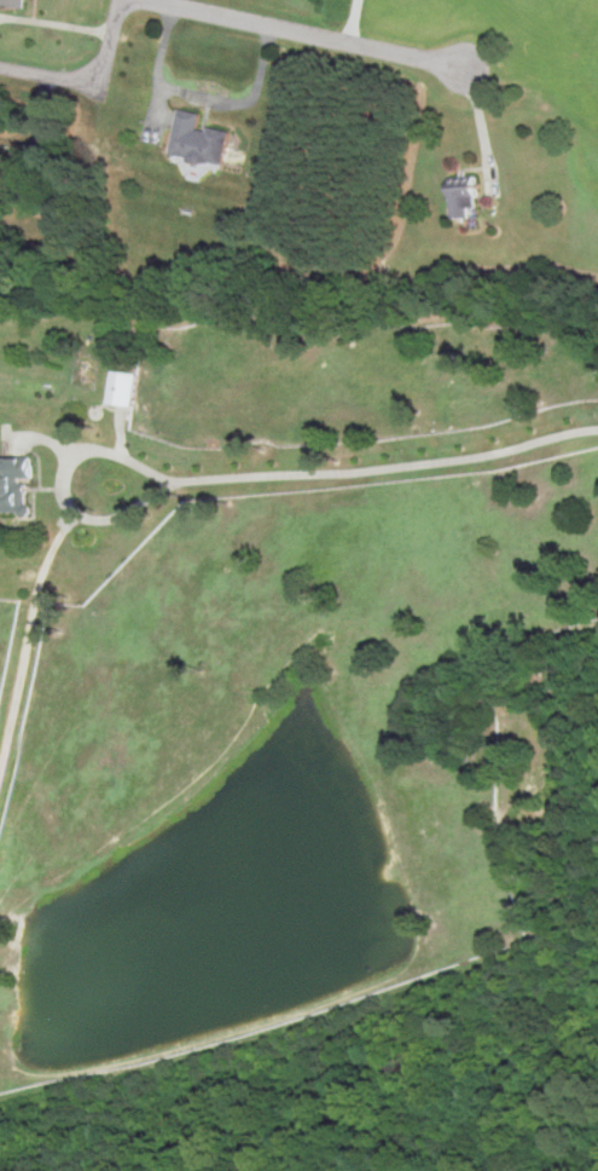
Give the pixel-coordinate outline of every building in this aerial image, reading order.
[(173,157),(227,164),(232,132),(202,128),(204,114),(179,110),(173,157)] [(471,219),(471,210),(478,210),(478,178),(451,178),(451,219),(471,219)] [(111,404),(136,406),(139,374),(114,372),(111,404)] [(29,480),(31,480),(31,459),(0,459),(0,512),(29,511),(29,480)]
